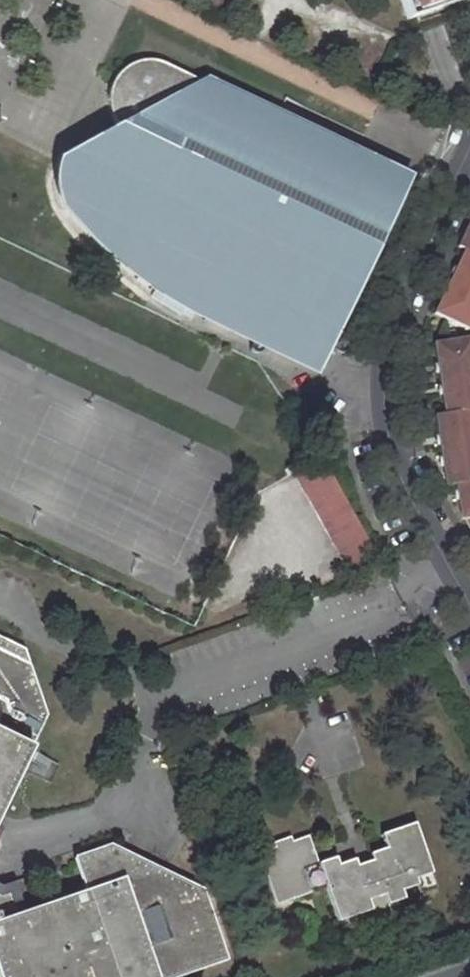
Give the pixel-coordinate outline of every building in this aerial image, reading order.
[(406,25),(413,23),(411,16),(459,0),(397,0),(406,25)] [(469,4),(469,0),(459,0),(411,16),(413,23),(469,4)] [(415,175),(171,54),(161,50),(154,49),(148,49),(141,50),(132,54),(126,58),(121,63),(118,68),(113,77),(113,81),(112,87),(113,97),(115,104),(118,110),(127,120),(129,122),(132,123),(135,124),(138,126),(141,127),(141,129),(140,132),(136,138),(133,142),(129,146),(126,148),(122,151),(117,154),(115,154),(110,156),(106,157),(102,157),(96,158),(92,157),(58,162),(57,173),(57,190),(60,204),(61,206),(71,218),(92,241),(109,257),(121,267),(133,277),(160,294),(180,305),(208,319),(245,332),(275,339),(299,343),(314,345),(330,346),(415,175)] [(129,146),(133,142),(136,138),(140,132),(141,129),(141,127),(138,126),(135,124),(132,123),(129,122),(127,120),(126,120),(121,121),(114,125),(106,132),(96,145),(92,157),(96,158),(102,157),(106,157),(110,156),(115,154),(117,154),(122,151),(126,148),(129,146)] [(461,249),(468,252),(469,253),(469,232),(461,249)] [(458,279),(458,280),(455,278),(452,284),(455,285),(469,293),(469,253),(468,252),(459,270),(462,272),(458,279)] [(455,285),(452,284),(450,290),(453,292),(449,298),(446,297),(437,315),(469,331),(469,293),(455,285)] [(469,377),(469,341),(441,345),(444,366),(447,365),(448,372),(445,373),(446,381),(469,377)] [(469,413),(469,377),(446,381),(447,388),(450,388),(451,396),(448,397),(451,416),(469,413)] [(451,416),(441,417),(444,438),(447,438),(448,446),(445,446),(446,453),(469,449),(469,413),(451,416)] [(469,486),(469,449),(446,453),(448,461),(450,461),(452,468),(449,468),(452,489),(463,487),(469,486)] [(293,475),(354,582),(373,571),(369,544),(322,459),(293,475)] [(16,769),(48,702),(28,639),(13,621),(0,616),(0,804),(16,769)] [(370,860),(354,864),(352,859),(336,864),(334,859),(319,864),(314,865),(311,856),(315,854),(309,835),(259,853),(275,902),(321,887),(326,886),(337,921),(369,910),(372,919),(385,915),(382,905),(403,898),(400,889),(417,883),(420,892),(437,886),(414,820),(380,833),(385,848),(368,854),(370,860)] [(4,960),(10,976),(198,976),(232,965),(202,888),(111,843),(73,856),(85,890),(27,910),(18,885),(0,891),(0,961),(4,960)] [(0,891),(18,885),(15,875),(1,881),(0,880),(0,891)]
